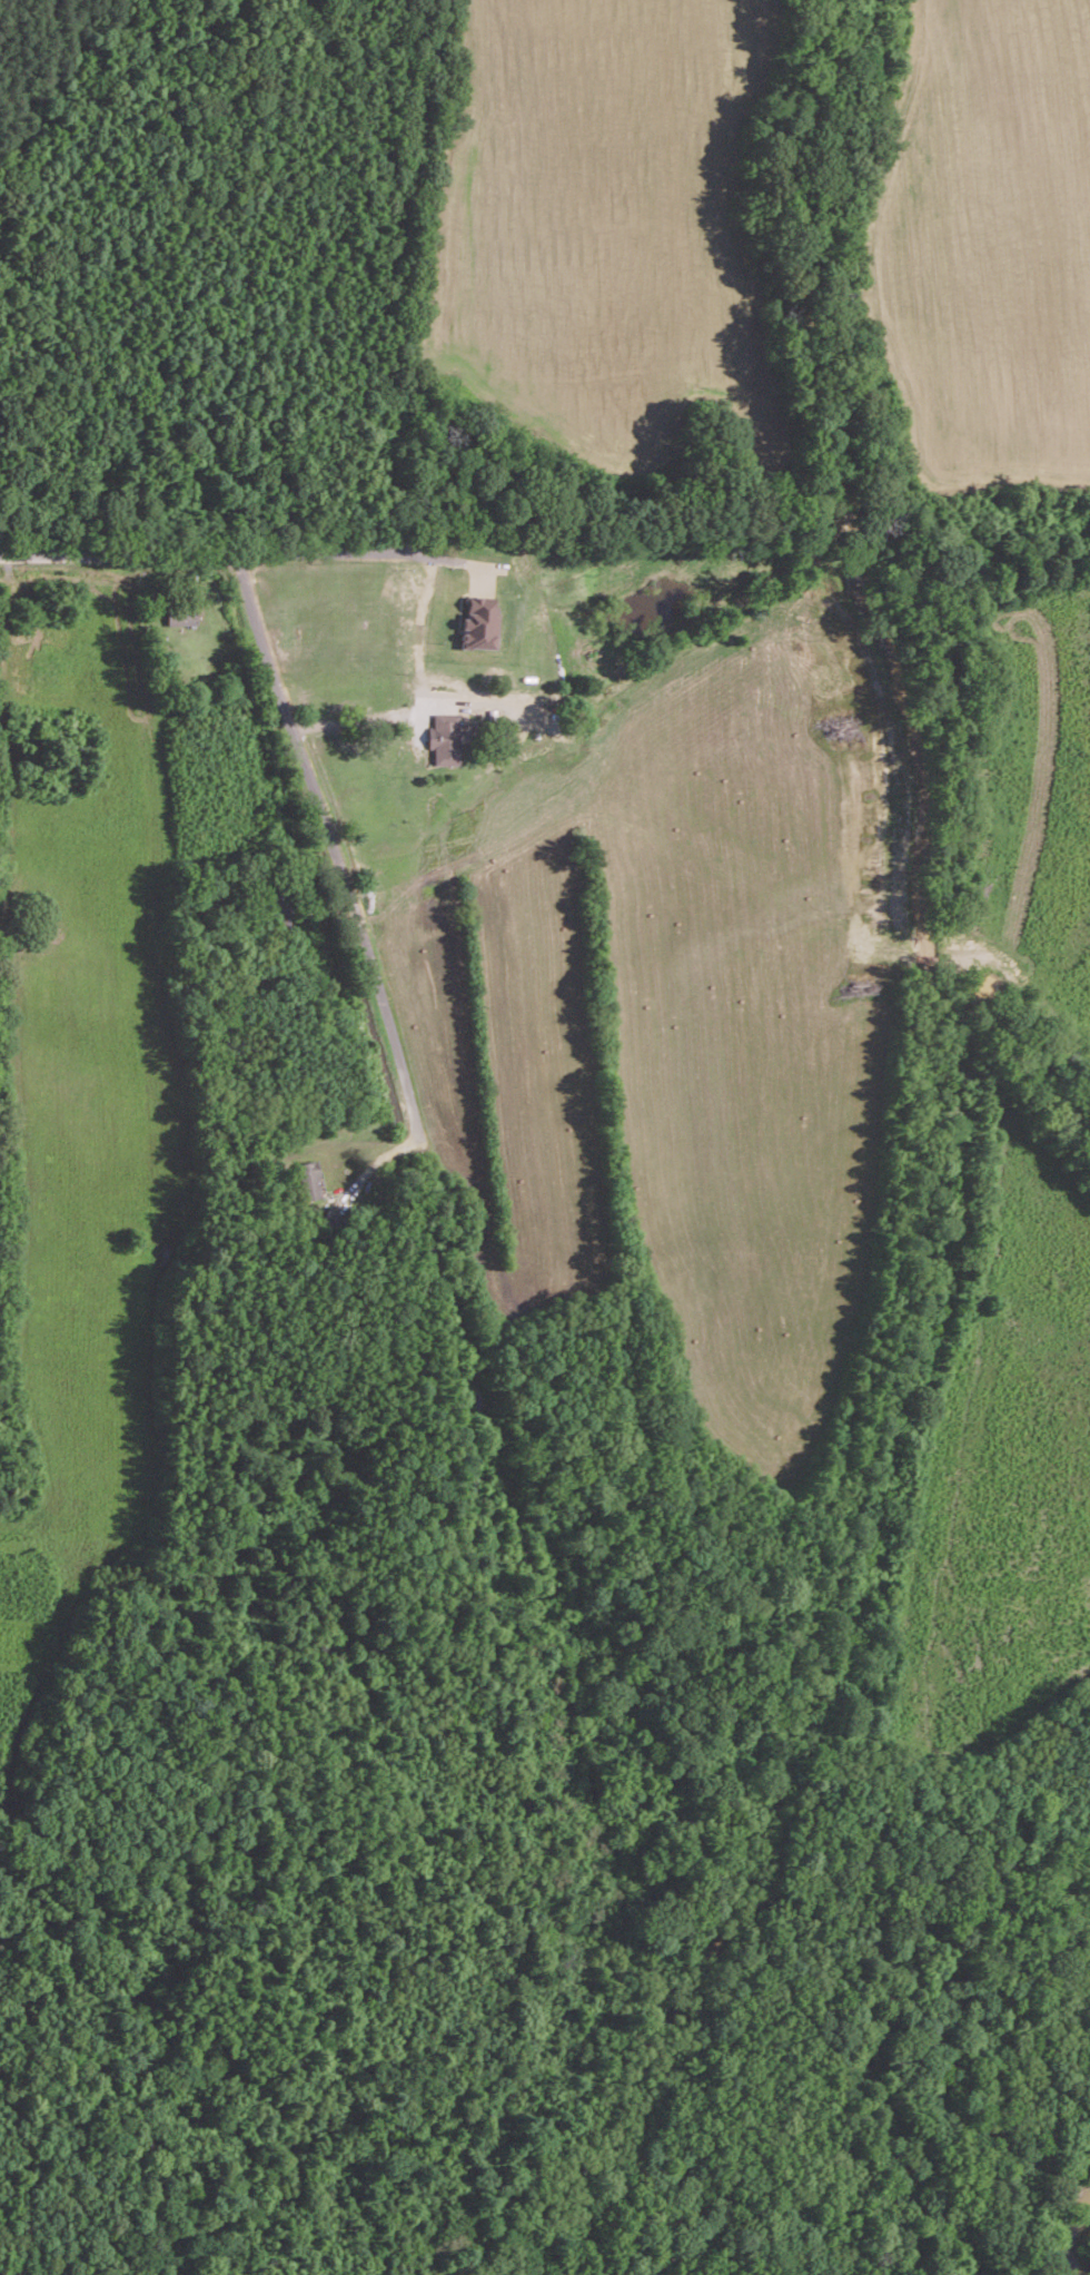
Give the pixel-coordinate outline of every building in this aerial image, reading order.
[(498,596),(464,595),(462,647),(496,648),(498,596)] [(167,608),(168,625),(197,624),(197,607),(167,608)] [(428,725),(428,748),(434,748),(433,764),(458,764),(459,713),(433,712),(433,725),(428,725)] [(301,1199),(320,1198),(318,1161),(299,1162),(301,1199)]
